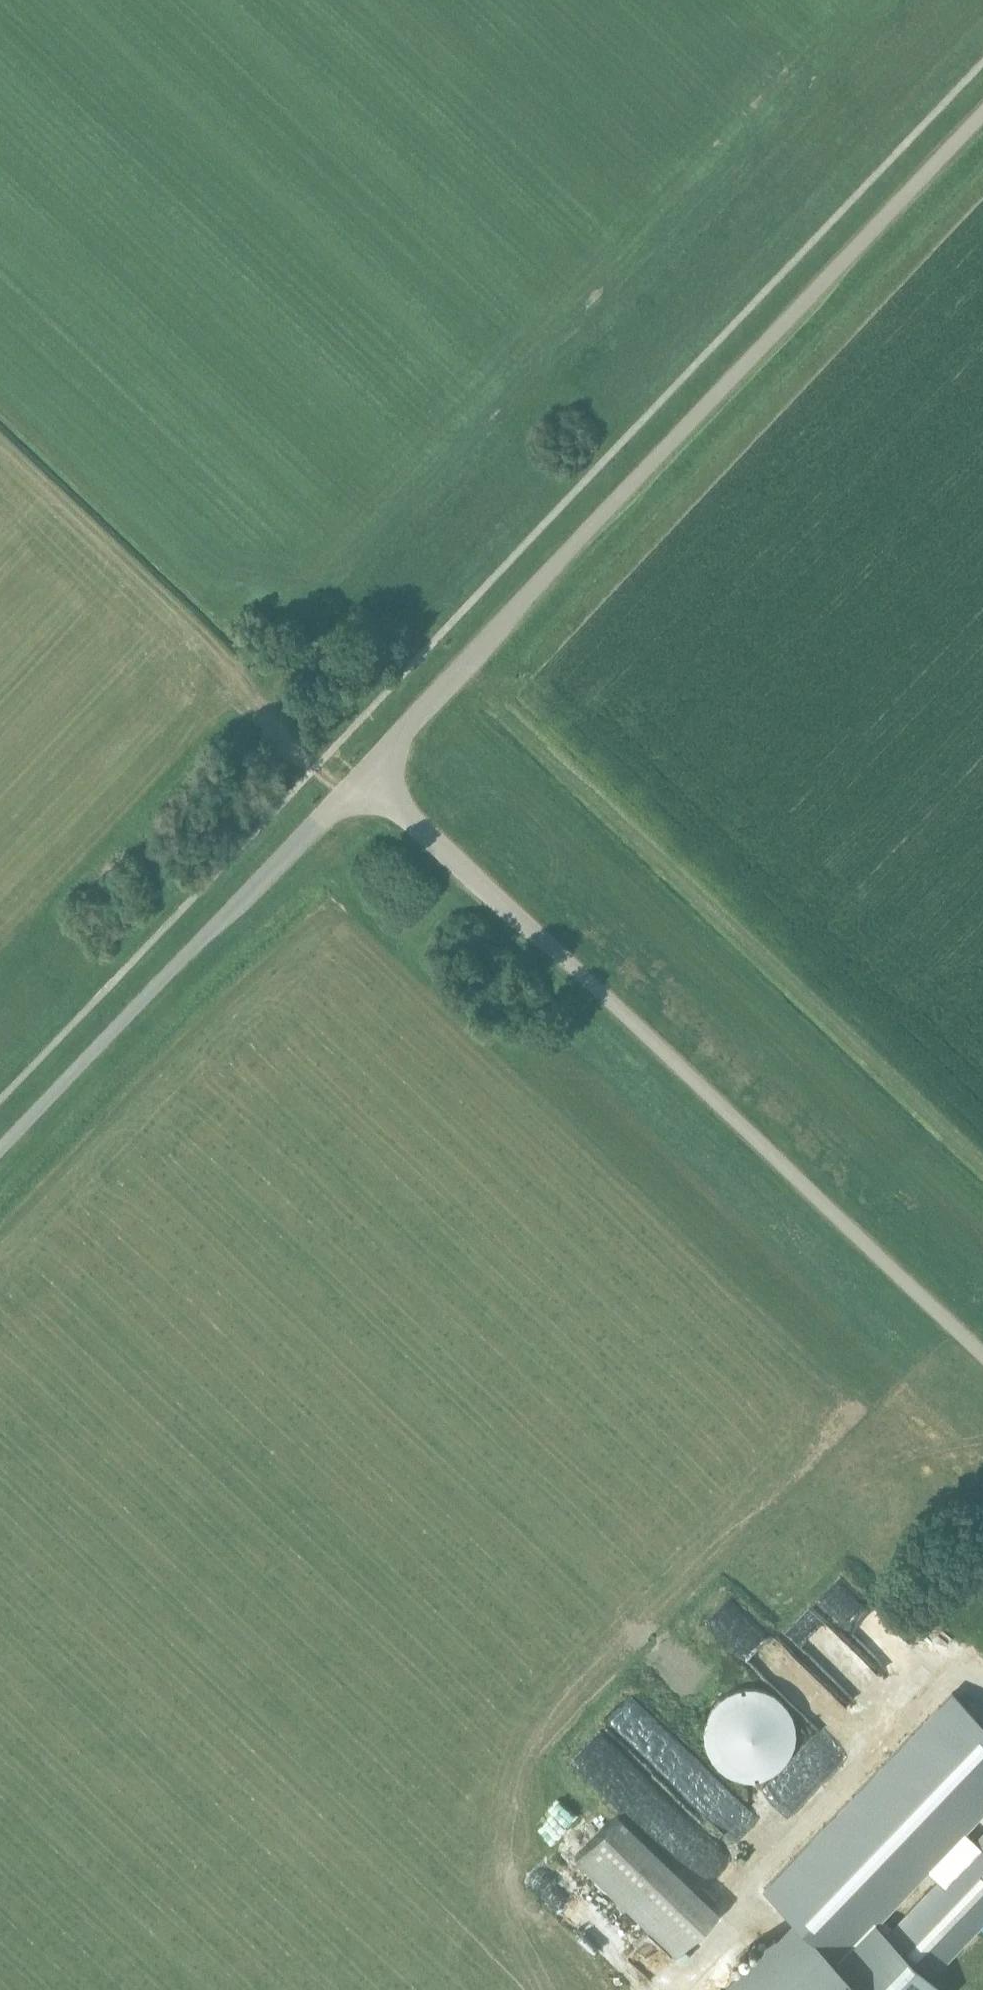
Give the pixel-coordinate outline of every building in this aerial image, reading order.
[(842,1629),(861,1612),(835,1583),(816,1601),(842,1629)] [(856,1635),(889,1666),(908,1645),(875,1614),(856,1635)] [(848,1691),(869,1670),(813,1617),(793,1638),(848,1691)] [(764,1678),(804,1709),(812,1699),(819,1705),(821,1703),(807,1693),(818,1680),(783,1653),(764,1678)] [(765,1891),(795,1920),(765,1952),(728,1989),(947,1989),(932,1976),(982,1922),(982,1835),(951,1868),(938,1856),(982,1809),(982,1723),(953,1695),(765,1891)] [(744,1777),(785,1770),(781,1747),(786,1746),(780,1709),(761,1712),(765,1733),(738,1738),(744,1777)] [(693,1762),(673,1742),(648,1766),(667,1786),(693,1762)] [(689,1862),(710,1839),(640,1774),(623,1792),(631,1799),(630,1801),(673,1840),(670,1844),(689,1862)] [(600,1834),(578,1857),(680,1954),(722,1911),(681,1871),(664,1855),(620,1813),(600,1834)] [(967,1971),(977,1989),(978,1989),(982,1988),(982,1962),(967,1971)]
